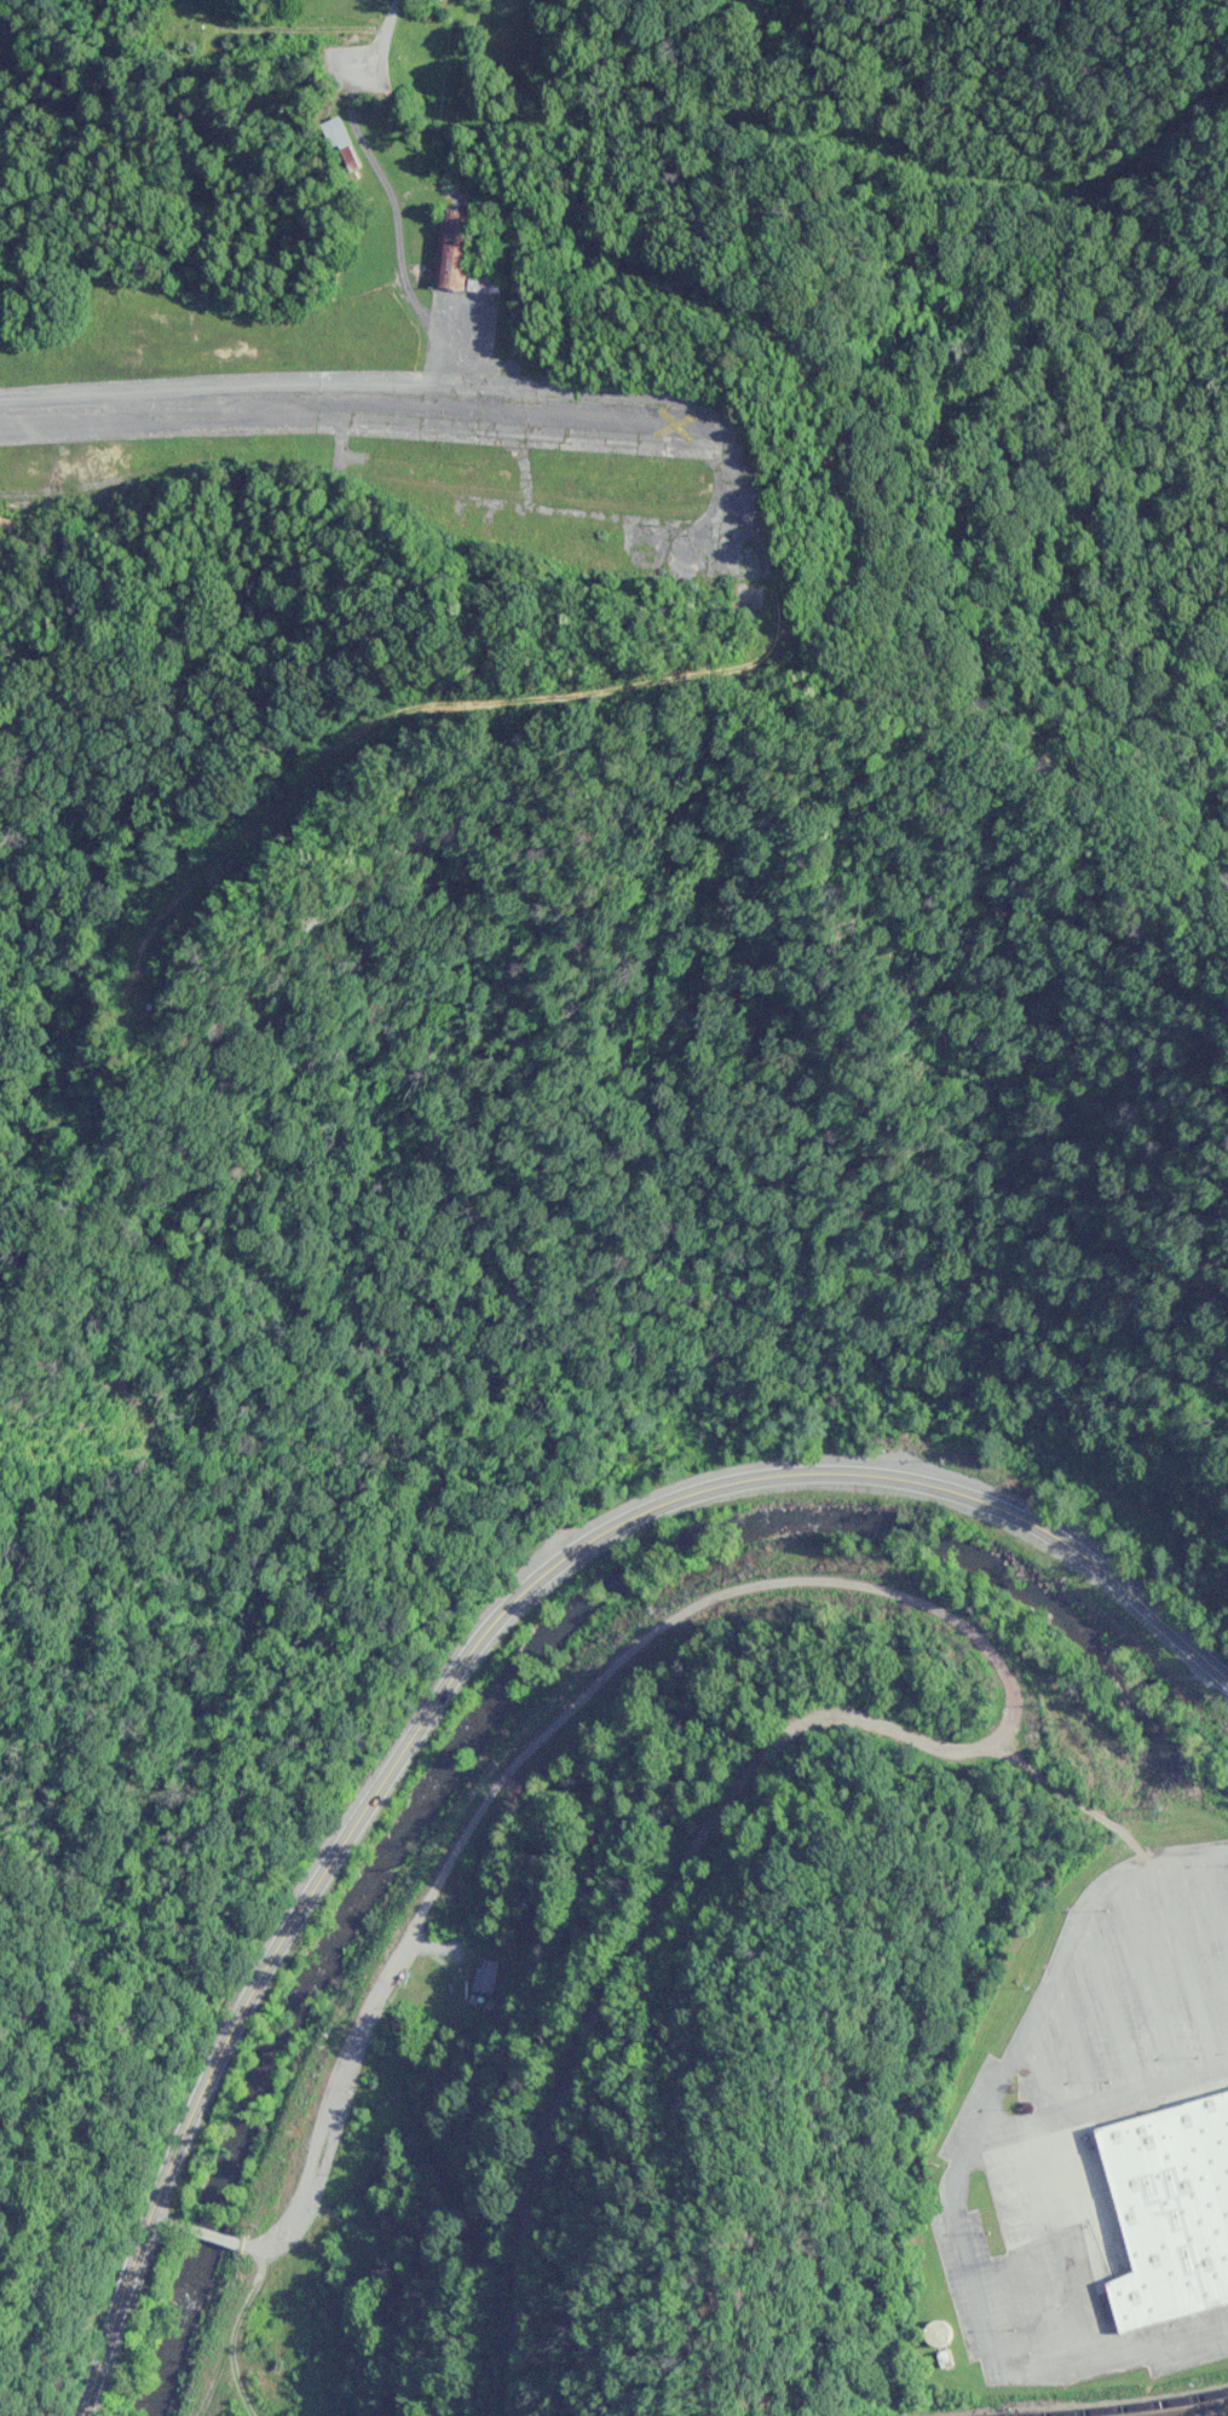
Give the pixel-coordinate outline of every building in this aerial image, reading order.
[(365,167),(343,116),(325,124),(347,175),(365,167)] [(474,211),(443,209),(438,287),(469,289),(474,211)] [(475,1988),(495,1993),(502,1963),(482,1958),(475,1988)] [(1133,2276),(1109,2281),(1119,2326),(1227,2301),(1227,2093),(1098,2123),(1133,2276)] [(948,2320),(930,2322),(932,2345),(951,2343),(948,2320)]
